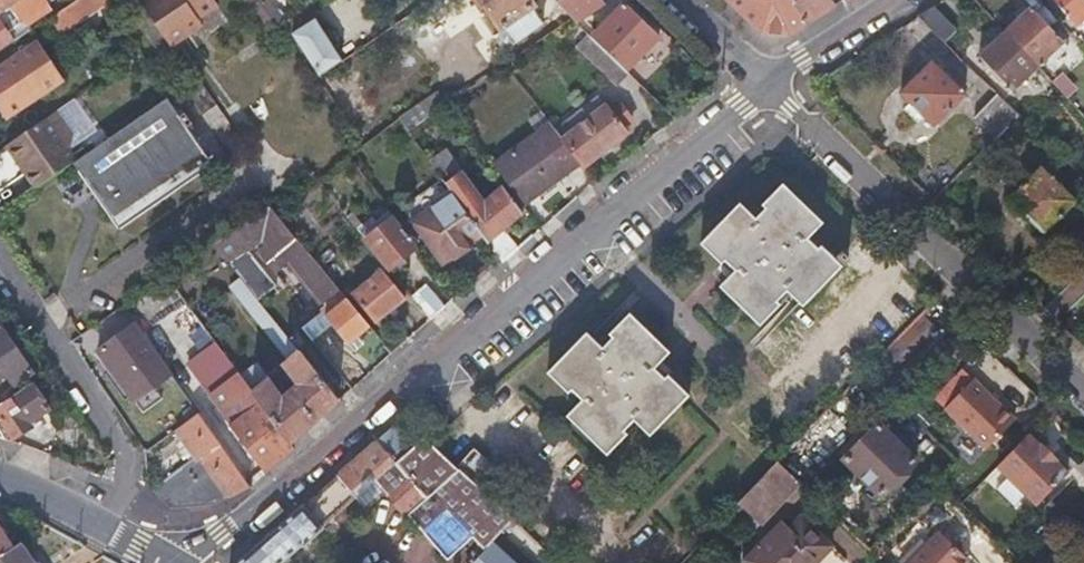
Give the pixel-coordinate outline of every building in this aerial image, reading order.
[(21,0),(0,0),(0,14),(2,13),(21,0)] [(2,13),(6,20),(17,12),(23,20),(46,4),(43,0),(21,0),(2,13)] [(178,39),(189,31),(186,27),(198,19),(217,4),(214,0),(138,0),(137,1),(168,46),(178,39)] [(491,19),(499,31),(501,29),(513,45),(542,24),(531,8),(533,6),(528,0),(472,0),(479,10),(483,7),(491,19)] [(564,13),(575,23),(584,17),(603,4),(600,0),(557,0),(554,2),(564,13)] [(759,32),(788,34),(806,23),(790,0),(728,0),(759,32)] [(806,23),(831,8),(825,0),(790,0),(806,23)] [(1037,67),(1059,46),(1064,51),(1068,46),(1039,14),(1046,7),(1039,0),(1019,0),(1029,11),(1005,33),(1037,67)] [(1083,19),(1083,0),(1053,0),(1075,26),(1083,19)] [(664,64),(656,56),(648,49),(660,36),(625,2),(597,30),(590,37),(641,87),(664,64)] [(339,60),(335,53),(331,46),(336,42),(327,30),(323,33),(306,6),(282,22),(315,76),(330,66),(339,60)] [(917,17),(930,30),(943,43),(955,30),(933,7),(917,17)] [(73,25),(62,9),(47,19),(58,35),(73,25)] [(597,30),(584,17),(575,23),(590,37),(597,30)] [(201,24),(198,19),(186,27),(189,31),(201,24)] [(13,42),(0,23),(0,50),(13,42)] [(1011,92),(1037,67),(1005,33),(979,58),(1011,92)] [(5,59),(0,62),(0,112),(4,117),(58,81),(31,41),(5,59)] [(341,83),(330,66),(315,76),(326,94),(341,83)] [(890,99),(906,115),(922,131),(953,100),(921,68),(890,99)] [(195,78),(187,82),(180,86),(200,114),(214,105),(195,78)] [(1017,116),(1007,105),(996,94),(975,117),(996,138),(1017,116)] [(407,132),(444,107),(437,95),(398,120),(407,132)] [(599,95),(557,128),(563,137),(607,104),(599,95)] [(69,163),(91,193),(113,224),(207,158),(183,125),(188,121),(181,112),(177,115),(164,96),(73,160),(69,163)] [(607,104),(563,137),(582,161),(584,164),(627,131),(624,128),(634,120),(620,103),(611,110),(607,104)] [(54,112),(5,145),(33,189),(69,163),(73,160),(64,147),(68,144),(70,136),(54,112)] [(582,161),(563,137),(557,128),(553,123),(496,167),(525,206),(582,161)] [(430,164),(453,194),(483,233),(501,257),(504,261),(521,247),(506,229),(525,213),(506,188),(485,204),(445,153),(430,164)] [(1008,198),(1024,214),(1040,229),(1066,202),(1035,171),(1008,198)] [(1080,194),(1083,198),(1083,180),(1083,179),(1074,189),(1080,194)] [(723,266),(724,265),(726,263),(736,273),(720,290),(761,329),(791,297),(804,308),(842,268),(810,238),(823,225),(784,187),(754,219),(741,207),(702,248),(723,266)] [(483,233),(453,194),(414,224),(428,244),(436,238),(451,257),(453,256),(455,259),(471,246),(469,244),(483,233)] [(1076,210),(1083,217),(1083,201),(1076,210)] [(253,231),(257,228),(262,224),(282,249),(272,257),(280,267),(288,260),(319,296),(324,292),(333,285),(267,205),(211,243),(228,263),(258,238),(253,231)] [(352,210),(347,214),(358,228),(363,224),(352,210)] [(414,245),(403,231),(392,217),(381,225),(373,216),(363,224),(358,228),(390,266),(403,255),(414,245)] [(407,260),(403,255),(390,266),(394,271),(407,260)] [(384,270),(368,282),(353,295),(375,321),(405,296),(384,270)] [(1049,315),(1056,322),(1083,294),(1083,275),(1079,270),(1042,308),(1049,315)] [(121,306),(135,324),(140,330),(182,301),(164,276),(121,306)] [(266,377),(249,389),(288,440),(339,398),(240,278),(230,287),(289,359),(283,363),(298,382),(281,395),(266,377)] [(431,316),(438,310),(446,304),(427,281),(412,293),(431,316)] [(333,285),(324,292),(332,301),(341,294),(333,285)] [(322,310),(324,313),(327,315),(324,317),(348,346),(369,328),(341,294),(332,301),(322,310)] [(302,329),(347,377),(361,365),(316,316),(302,329)] [(630,317),(629,319),(669,357),(670,356),(630,317)] [(669,357),(629,319),(601,349),(587,336),(549,377),(581,406),(569,418),(610,457),(639,427),(651,439),(689,398),(670,379),(665,384),(654,374),(669,357)] [(140,330),(135,324),(99,352),(135,400),(172,372),(140,330)] [(901,363),(926,337),(915,325),(888,351),(901,363)] [(10,341),(0,327),(0,347),(10,341)] [(955,349),(935,328),(926,337),(901,363),(881,384),(885,388),(895,397),(902,404),(932,373),(955,349)] [(10,341),(0,347),(0,368),(13,386),(31,374),(10,341)] [(288,440),(249,389),(238,374),(214,343),(186,363),(232,424),(228,427),(265,470),(292,445),(288,440)] [(254,362),(238,374),(249,389),(266,377),(254,362)] [(973,379),(945,408),(986,449),(1014,420),(973,379)] [(22,432),(31,425),(29,423),(48,409),(32,384),(0,405),(0,420),(12,438),(22,432)] [(889,402),(895,397),(885,388),(880,393),(889,402)] [(198,413),(186,421),(174,430),(211,474),(183,489),(185,507),(210,504),(249,485),(198,413)] [(241,562),(281,562),(298,547),(300,549),(321,530),(320,528),(351,499),(347,495),(366,477),(379,491),(381,492),(406,517),(408,515),(422,530),(444,510),(482,549),(488,543),(509,520),(472,484),(458,470),(425,438),(418,444),(407,432),(403,434),(395,426),(241,562)] [(844,462),(863,481),(882,499),(917,463),(879,427),(844,462)] [(1028,435),(996,467),(1036,505),(1068,474),(1056,462),(1057,461),(1041,445),(1040,447),(1028,435)] [(805,456),(795,446),(778,462),(789,473),(805,456)] [(475,453),(458,470),(472,484),(488,466),(475,453)] [(778,462),(758,483),(738,504),(762,526),(801,484),(789,473),(778,462)] [(172,477),(152,492),(168,509),(185,507),(183,489),(172,477)] [(359,508),(379,491),(366,477),(347,495),(351,499),(359,508)] [(832,546),(803,518),(758,562),(816,562),(832,546)] [(968,560),(938,531),(908,562),(966,562),(968,560)] [(11,549),(0,533),(0,557),(11,549)] [(470,562),(509,562),(488,543),(482,549),(470,562)] [(11,549),(0,557),(0,562),(31,562),(18,544),(11,549)]
